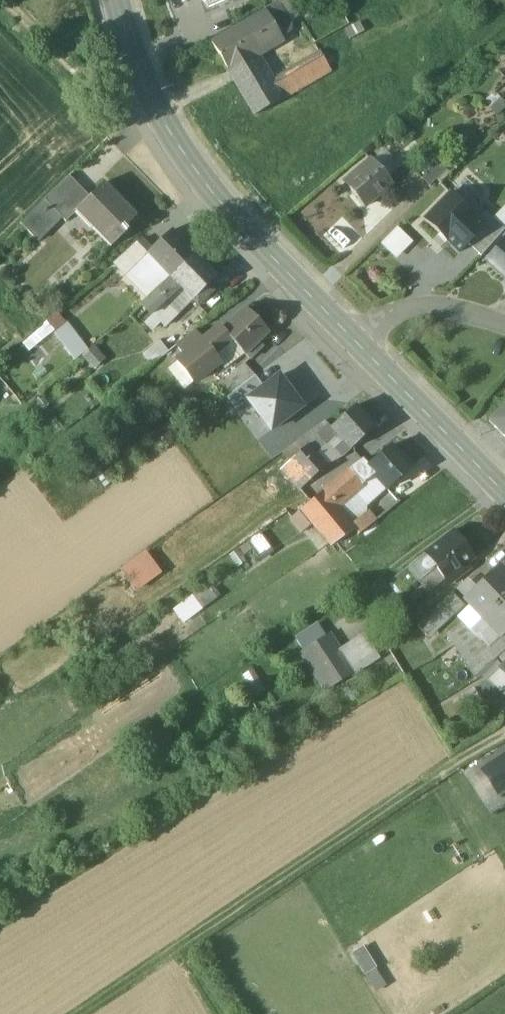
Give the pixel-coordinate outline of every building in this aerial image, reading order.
[(233,0),(202,0),(206,11),(233,0)] [(266,13),(211,44),(227,71),(256,55),(283,39),(266,13)] [(84,37),(74,39),(78,53),(88,50),(84,37)] [(256,55),(227,71),(254,118),(283,101),(278,94),(256,55)] [(322,57),(311,64),(320,79),(331,72),(322,57)] [(301,80),(278,94),(283,101),(306,88),(301,80)] [(390,186),(369,161),(343,183),(356,199),(364,193),(371,202),(390,186)] [(436,163),(420,180),(429,188),(445,171),(436,163)] [(67,177),(43,202),(58,218),(64,224),(75,213),(89,199),(67,177)] [(136,219),(103,186),(89,199),(75,213),(110,250),(127,234),(124,231),(136,219)] [(449,195),(423,221),(446,243),(472,216),(449,195)] [(43,202),(19,225),(34,241),(58,218),(43,202)] [(480,258),(504,231),(486,214),(478,222),(483,227),(466,245),(480,258)] [(472,216),(446,243),(457,254),(466,245),(483,227),(478,222),(472,216)] [(395,258),(412,241),(397,225),(380,242),(395,258)] [(194,257),(170,232),(149,252),(145,255),(146,256),(170,281),(194,257)] [(487,257),(504,273),(504,236),(487,257)] [(140,242),(113,265),(124,277),(128,273),(146,256),(145,255),(149,252),(140,242)] [(170,281),(146,256),(128,273),(153,297),(170,281)] [(153,297),(144,306),(159,323),(164,328),(191,302),(196,308),(211,294),(205,289),(216,279),(194,257),(170,281),(153,297)] [(159,323),(144,306),(134,315),(150,331),(159,323)] [(268,333),(245,309),(222,331),(221,332),(231,342),(249,360),(261,349),(257,344),(268,333)] [(56,315),(45,325),(46,327),(52,334),(63,325),(56,315)] [(63,325),(52,334),(73,360),(84,351),(63,325)] [(46,327),(33,339),(38,345),(52,334),(46,327)] [(183,356),(177,362),(194,384),(219,364),(213,356),(231,342),(221,332),(222,331),(220,328),(202,341),(183,356)] [(194,331),(175,346),(183,356),(202,341),(194,331)] [(114,370),(103,357),(96,363),(108,375),(114,370)] [(244,364),(214,388),(223,400),(227,397),(254,376),(244,364)] [(262,387),(246,400),(270,432),(302,407),(278,375),(262,387)] [(262,387),(254,376),(227,397),(235,408),(246,400),(262,387)] [(375,430),(354,407),(330,429),(337,436),(342,442),(351,452),(375,430)] [(489,422),(504,438),(504,407),(489,422)] [(327,426),(317,436),(326,447),(337,436),(330,429),(327,426)] [(317,436),(312,431),(300,440),(307,447),(316,458),(327,448),(326,447),(317,436)] [(342,442),(334,450),(341,457),(345,457),(351,452),(342,442)] [(307,447),(290,462),(300,473),(309,483),(326,468),(316,458),(307,447)] [(369,468),(367,470),(374,478),(385,490),(387,492),(411,469),(391,447),(369,468)] [(369,468),(362,461),(350,470),(363,486),(374,478),(367,470),(369,468)] [(290,462),(279,470),(290,482),(291,481),(300,473),(290,462)] [(350,470),(323,493),(336,509),(355,493),(363,486),(350,470)] [(309,483),(300,473),(291,481),(300,491),(309,483)] [(363,486),(355,493),(366,505),(369,505),(385,490),(374,478),(363,486)] [(323,493),(301,511),(312,525),(331,548),(355,532),(351,527),(336,509),(323,493)] [(301,511),(291,520),(301,533),(312,525),(301,511)] [(374,524),(366,515),(351,527),(355,532),(359,537),(374,524)] [(453,532),(424,554),(424,555),(434,568),(443,580),(450,575),(454,580),(464,572),(461,567),(473,558),(453,532)] [(145,555),(125,569),(135,583),(155,570),(145,555)] [(424,555),(407,568),(416,581),(434,568),(424,555)] [(416,581),(407,568),(390,581),(399,593),(416,581)] [(463,600),(481,620),(504,597),(504,576),(497,568),(463,600)] [(215,600),(206,588),(175,611),(185,623),(215,600)] [(451,593),(415,626),(425,637),(461,604),(451,593)] [(481,620),(499,639),(500,640),(504,636),(504,635),(504,597),(481,620)] [(470,620),(447,635),(474,678),(497,663),(496,660),(488,649),(470,620)] [(339,654),(328,636),(316,644),(339,679),(351,671),(339,654)] [(500,640),(499,639),(488,649),(496,660),(504,652),(504,636),(500,640)] [(365,637),(339,654),(351,671),(352,673),(378,656),(365,637)] [(482,771),(497,794),(504,788),(504,776),(504,774),(504,755),(482,771)] [(362,945),(350,952),(374,990),(386,983),(362,945)]
